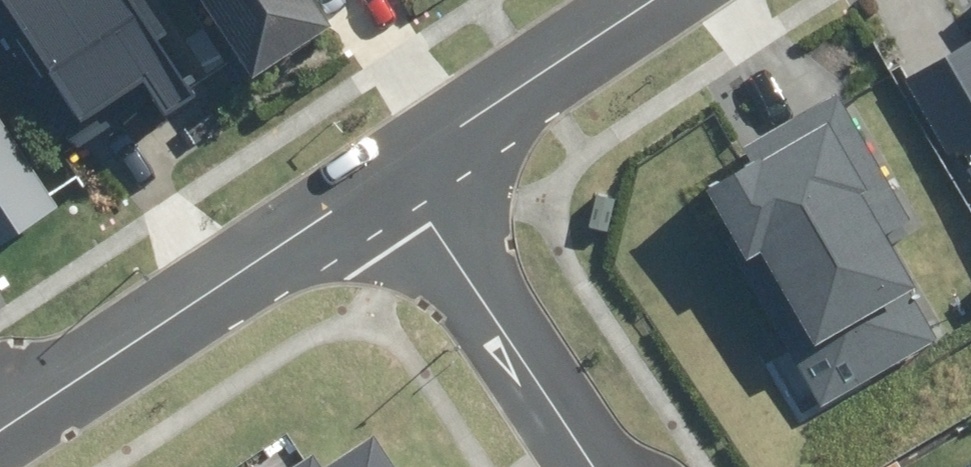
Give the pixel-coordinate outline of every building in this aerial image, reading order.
[(84,153),(138,115),(156,139),(213,98),(142,0),(0,0),(0,35),(84,153)] [(247,81),(330,23),(314,0),(190,0),(247,81)] [(905,81),(970,193),(970,42),(905,81)] [(746,154),(699,186),(807,341),(836,321),(873,374),(929,335),(867,247),(909,218),(826,98),(760,144),(776,167),(762,177),(746,154)] [(63,213),(0,108),(0,250),(63,213)] [(312,448),(282,466),(390,466),(371,436),(323,466),(312,448)] [(947,466),(970,466),(970,451),(947,466)]
